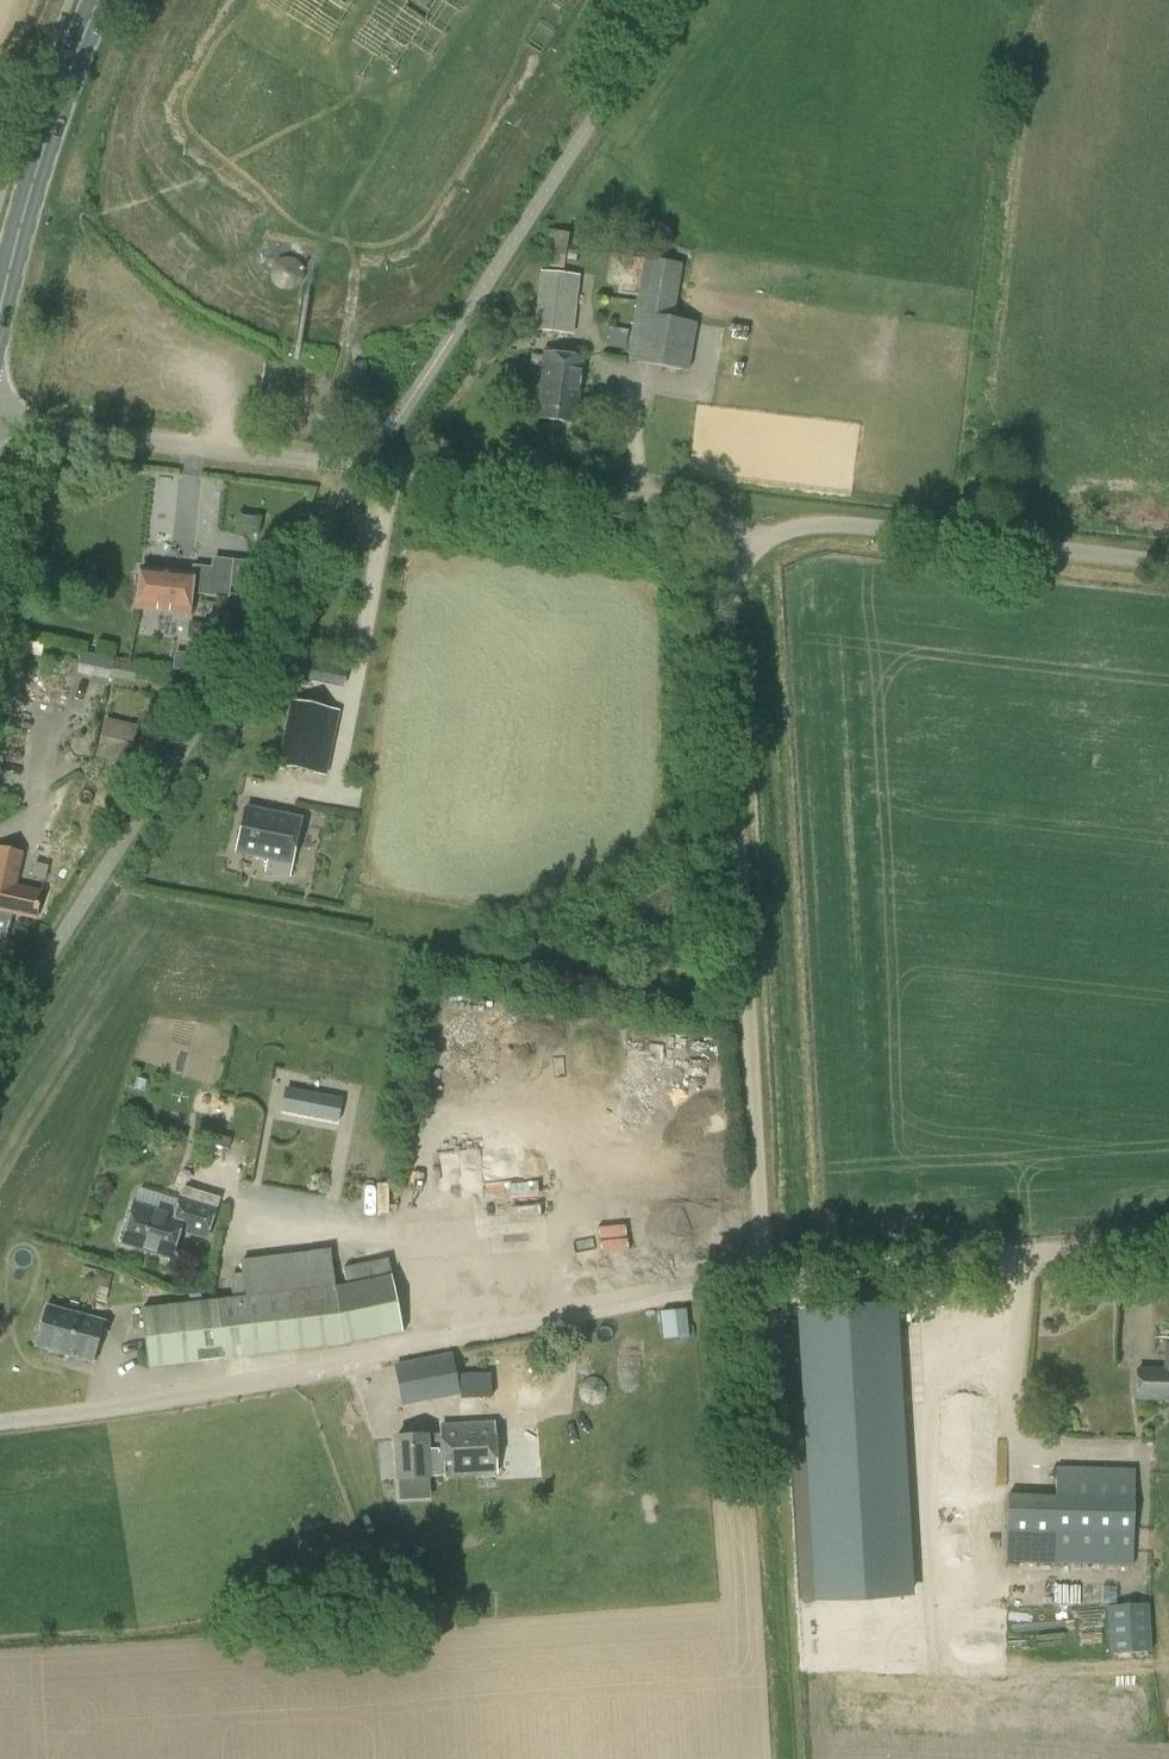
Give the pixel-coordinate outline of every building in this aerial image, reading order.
[(576,265),(578,251),(567,250),(569,234),(546,231),(541,265),(564,269),(564,264),(576,265)] [(283,291),(287,291),(290,291),(293,290),(296,288),(299,286),(301,284),(303,280),(304,276),(304,274),(304,271),(303,269),(303,267),(301,265),(299,262),(298,261),(296,259),(294,258),(292,257),(289,257),(287,257),(284,257),(282,257),(280,258),(277,260),(275,261),(273,263),(272,265),(271,267),(270,270),(270,272),(270,275),(270,278),(271,280),(272,282),(273,285),(276,287),(278,288),(280,290),(283,291)] [(687,372),(696,323),(672,319),(682,265),(644,258),(626,362),(687,372)] [(570,334),(577,277),(542,273),(535,330),(570,334)] [(607,327),(606,345),(626,347),(627,330),(607,327)] [(543,383),(580,388),(583,359),(547,354),(543,383)] [(576,423),(580,388),(543,383),(539,419),(576,423)] [(220,492),(222,479),(202,476),(200,489),(220,492)] [(990,499),(991,486),(980,486),(980,499),(990,499)] [(256,532),(258,519),(241,515),(238,528),(256,532)] [(209,594),(211,569),(193,567),(192,573),(140,568),(136,610),(188,615),(190,592),(209,594)] [(147,683),(150,668),(111,663),(108,678),(147,683)] [(313,682),(336,687),(339,673),(316,669),(313,682)] [(324,776),(339,711),(292,701),(278,766),(324,776)] [(104,719),(96,757),(128,765),(137,727),(104,719)] [(290,878),(302,820),(247,808),(237,853),(270,860),(267,873),(290,878)] [(24,854),(0,849),(0,948),(5,947),(12,915),(37,920),(43,892),(17,887),(24,854)] [(337,1123),(336,1105),(285,1106),(285,1123),(337,1123)] [(207,1241),(216,1214),(180,1202),(175,1219),(136,1206),(128,1231),(124,1230),(122,1231),(119,1241),(120,1243),(124,1244),(173,1260),(182,1232),(207,1241)] [(335,1287),(330,1250),(240,1260),(242,1274),(231,1275),(234,1298),(141,1309),(149,1370),(342,1346),(403,1334),(391,1276),(335,1287)] [(112,1274),(96,1269),(91,1284),(108,1289),(112,1274)] [(93,1363),(105,1325),(49,1307),(37,1346),(93,1363)] [(1168,1346),(1168,1372),(1139,1372),(1139,1400),(1168,1401),(1168,1346)] [(410,1409),(461,1406),(460,1401),(459,1375),(459,1371),(408,1374),(410,1409)] [(898,1477),(898,1476),(897,1466),(894,1457),(889,1447),(882,1438),(876,1433),(866,1427),(857,1424),(845,1422),(835,1423),(824,1425),(814,1430),(806,1437),(799,1444),(793,1455),(790,1466),(789,1476),(790,1487),(793,1496),(797,1505),(804,1514),(813,1521),(821,1526),(831,1529),(840,1531),(853,1530),(864,1527),(872,1522),(881,1515),(887,1508),(893,1498),(896,1488),(898,1477)] [(498,1475),(495,1426),(439,1429),(440,1447),(432,1447),(431,1436),(398,1438),(400,1480),(445,1477),(498,1475)] [(1132,1566),(1134,1469),(1056,1467),(1056,1495),(1007,1494),(1006,1563),(1132,1566)] [(1109,1654),(1152,1655),(1150,1606),(1108,1606),(1109,1654)]
